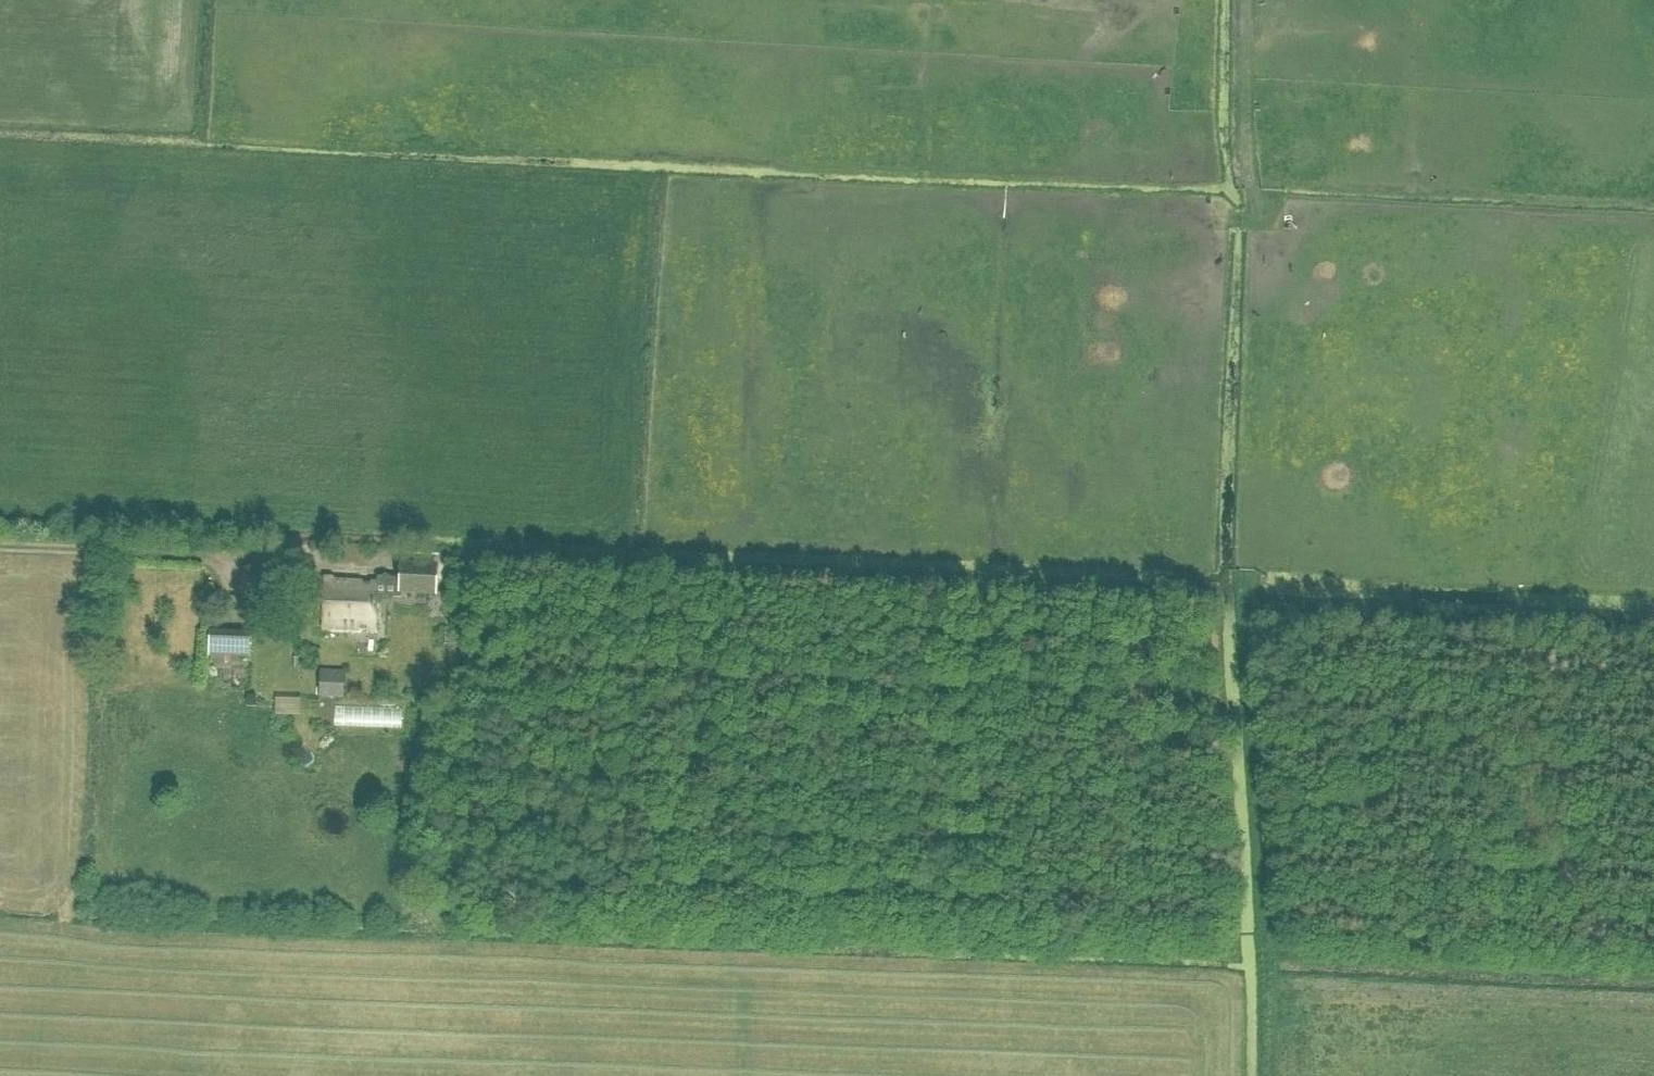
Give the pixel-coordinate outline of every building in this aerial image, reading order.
[(377,577),(376,583),(303,581),(302,612),(323,613),(323,629),(375,631),(376,595),(401,596),(402,591),(435,593),(437,562),(400,561),(399,578),(377,577)] [(249,658),(250,632),(209,631),(208,657),(212,657),(211,665),(225,665),(225,657),(249,658)] [(344,698),(345,672),(319,671),(318,697),(344,698)] [(336,708),(336,722),(377,721),(377,706),(336,708)]
